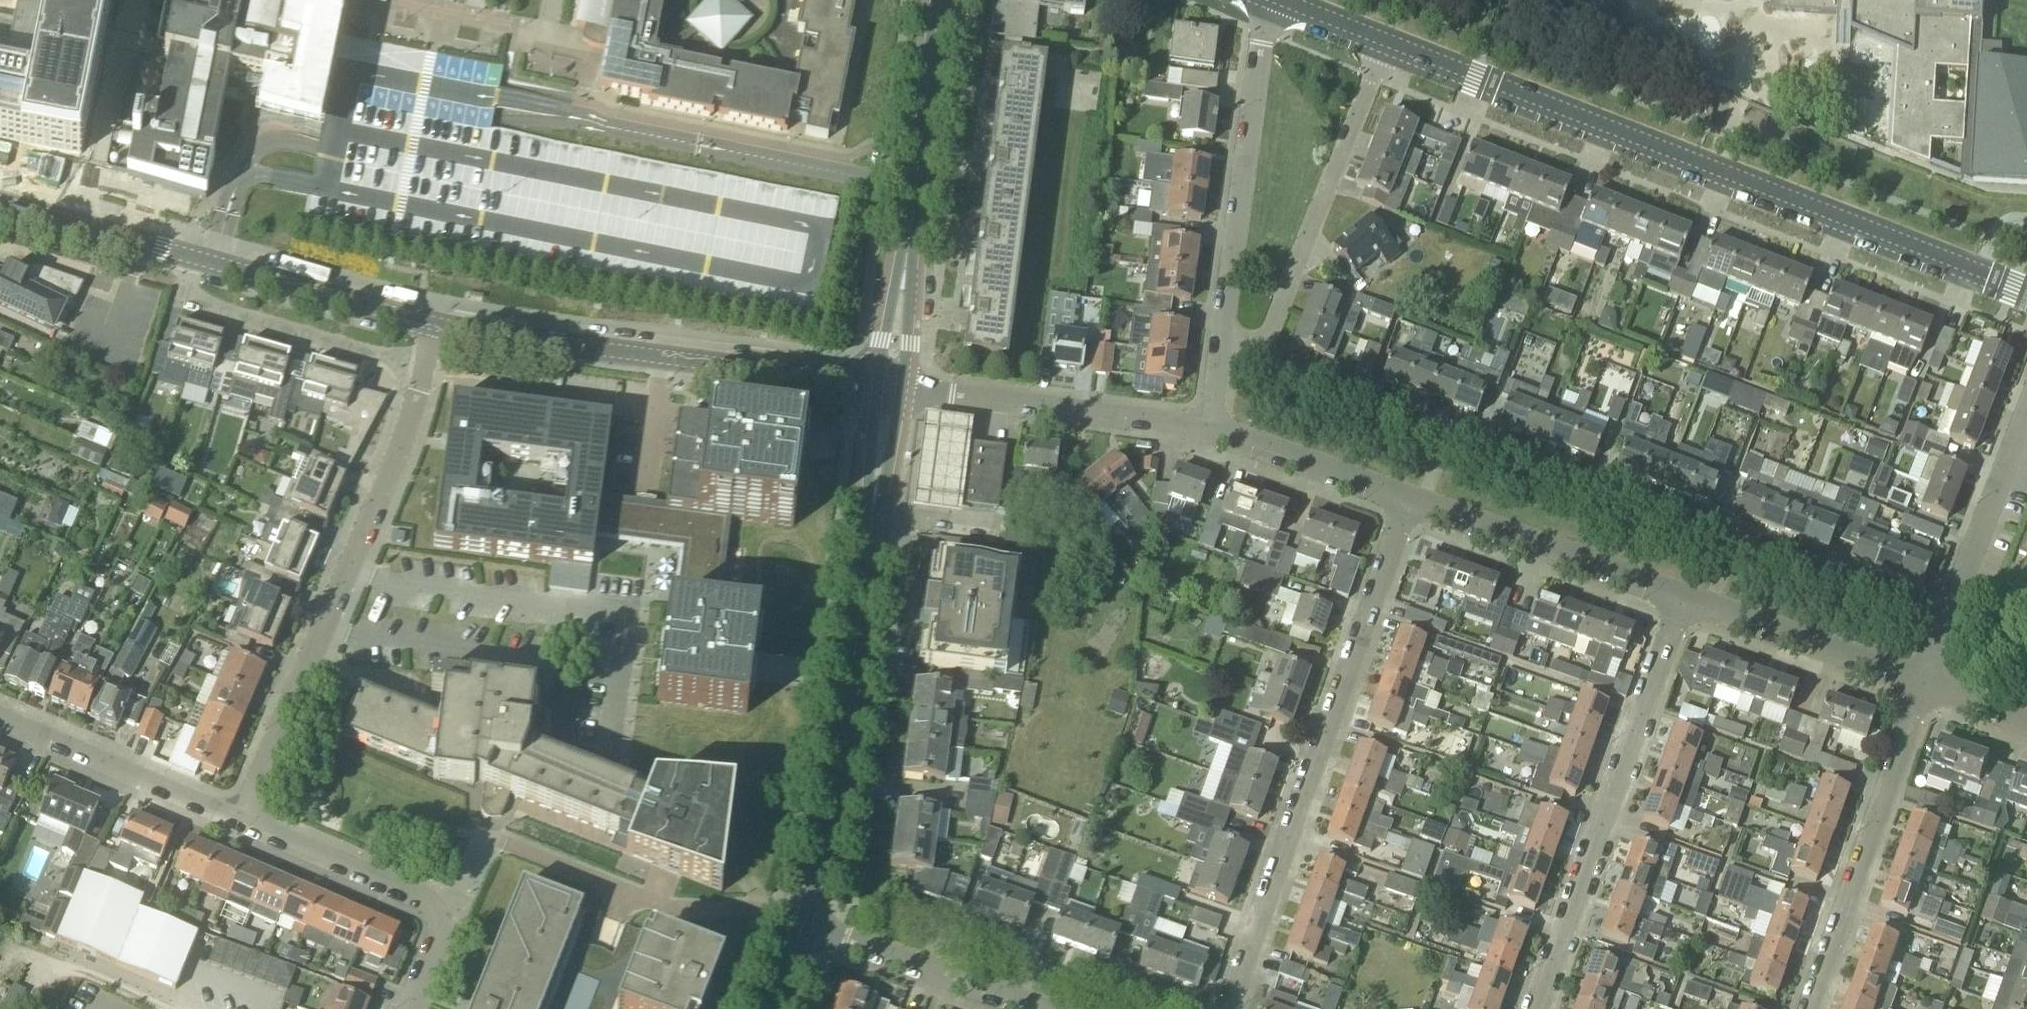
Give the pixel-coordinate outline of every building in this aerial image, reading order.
[(83,158),(115,0),(0,0),(0,141),(83,158)] [(178,26),(172,25),(168,48),(166,59),(171,60),(156,134),(137,130),(136,136),(129,173),(124,197),(208,219),(232,96),(264,102),(258,133),(317,145),(347,0),(183,0),(178,26)] [(850,62),(855,38),(848,36),(855,0),(804,0),(798,31),(804,32),(793,88),(730,76),(729,83),(718,80),(719,73),(667,63),(667,66),(663,65),(664,56),(697,35),(721,56),(752,20),(738,7),(749,0),(735,0),(732,2),(730,0),(706,0),(685,24),(691,30),(660,50),(654,48),(664,0),(582,0),(577,25),(585,27),(582,41),(584,42),(587,44),(590,45),(593,47),(596,48),(599,48),(603,49),(606,49),(606,46),(610,47),(601,94),(711,116),(713,109),(722,111),(721,118),(786,131),(788,120),(807,124),(804,135),(827,140),(829,132),(835,133),(847,74),(849,75),(851,63),(850,62)] [(1033,44),(1038,5),(1063,8),(1063,12),(1083,15),(1085,3),(1087,3),(1087,0),(1009,0),(1009,1),(1004,0),(999,0),(992,24),(1006,25),(1004,40),(1033,44)] [(1771,10),(1853,15),(1852,29),(1899,49),(1892,149),(1931,164),(1932,141),(1963,143),(1961,176),(1972,180),(2026,184),(2026,66),(1981,63),(1985,0),(1772,0),(1771,10)] [(1173,31),(1170,61),(1213,66),(1217,36),(1190,32),(1190,33),(1173,31)] [(1001,86),(999,102),(996,102),(992,131),(1035,136),(1045,62),(1002,56),(998,85),(1001,86)] [(1181,88),(1189,90),(1209,92),(1211,76),(1181,72),(1179,88),(1181,88)] [(1179,104),(1181,88),(1179,88),(1144,84),(1142,99),(1179,104)] [(1179,136),(1211,141),(1214,122),(1216,123),(1216,120),(1214,119),(1215,106),(1184,101),(1179,136)] [(1423,140),(1426,130),(1427,129),(1385,113),(1376,137),(1407,149),(1412,135),(1423,140)] [(992,131),(988,160),(992,160),(990,177),(986,176),(982,206),(1026,212),(1035,136),(992,131)] [(1366,162),(1410,179),(1410,178),(1412,179),(1421,156),(1406,150),(1407,149),(1376,137),(1366,162)] [(1450,138),(1449,139),(1444,154),(1454,158),(1460,142),(1450,138)] [(1135,156),(1159,159),(1160,146),(1136,143),(1135,156)] [(16,169),(18,146),(0,144),(0,167),(16,169)] [(1459,178),(1483,187),(1496,156),(1472,146),(1459,178)] [(1483,187),(1508,197),(1520,165),(1496,156),(1483,187)] [(1174,159),(1170,188),(1204,193),(1207,164),(1174,159)] [(1388,199),(1401,204),(1410,179),(1366,162),(1356,188),(1365,191),(1387,200),(1388,199)] [(1440,164),(1434,179),(1444,183),(1450,167),(1440,164)] [(1545,175),(1520,165),(1508,197),(1533,206),(1545,175)] [(1551,231),(1545,246),(1557,250),(1575,204),(1564,200),(1570,185),(1545,175),(1533,206),(1527,221),(1551,231)] [(1151,185),(1147,213),(1147,214),(1151,215),(1200,221),(1204,193),(1170,188),(1151,185)] [(1383,211),(1387,200),(1365,191),(1360,202),(1383,211)] [(1586,208),(1575,204),(1557,250),(1568,255),(1574,240),(1599,249),(1605,234),(1617,203),(1592,193),(1586,208)] [(1434,224),(1446,228),(1456,202),(1444,198),(1434,224)] [(1488,206),(1478,202),(1472,217),(1482,221),(1488,206)] [(1605,234),(1629,243),(1641,212),(1617,203),(1605,234)] [(980,252),(976,252),(972,281),(1016,286),(1026,212),(982,206),(978,235),(982,236),(980,252)] [(1147,214),(1147,213),(1127,210),(1126,222),(1150,225),(1151,215),(1147,214)] [(1641,212),(1629,243),(1643,249),(1631,279),(1642,283),(1647,270),(1665,222),(1641,212)] [(1521,237),(1527,221),(1516,217),(1511,232),(1521,237)] [(1369,218),(1332,248),(1354,274),(1377,255),(1386,265),(1399,254),(1369,218)] [(1690,231),(1665,222),(1647,270),(1670,279),(1665,293),(1677,298),(1687,274),(1676,270),(1678,262),(1684,246),(1690,231)] [(1179,230),(1159,227),(1152,226),(1147,266),(1193,272),(1197,244),(1178,242),(1179,230)] [(1699,241),(1687,274),(1677,298),(1689,302),(1694,287),(1719,296),(1720,295),(1725,280),(1737,250),(1712,240),(1711,245),(1699,241)] [(1096,261),(1109,263),(1111,248),(1098,247),(1096,261)] [(1609,253),(1599,249),(1593,264),(1603,268),(1609,253)] [(1725,280),(1749,290),(1761,259),(1737,250),(1725,280)] [(1763,330),(1774,299),(1786,268),(1761,259),(1749,290),(1744,306),(1758,311),(1752,326),(1763,330)] [(5,275),(3,279),(0,278),(0,305),(52,330),(62,309),(70,313),(84,285),(33,266),(28,278),(8,269),(5,275)] [(1193,272),(1147,266),(1141,308),(1170,312),(1171,299),(1189,301),(1193,272)] [(1811,278),(1786,268),(1774,299),(1798,309),(1786,340),(1798,344),(1816,297),(1805,293),(1811,278)] [(972,281),(972,285),(968,310),(972,311),(970,327),(966,326),(962,356),(1007,362),(1016,286),(972,281)] [(1846,327),(1858,296),(1833,287),(1827,301),(1816,297),(1798,344),(1794,355),(1805,360),(1816,333),(1840,342),(1846,327)] [(1303,318),(1334,331),(1342,334),(1347,321),(1355,324),(1360,311),(1344,304),(1314,292),(1303,318)] [(1530,306),(1492,293),(1488,305),(1526,318),(1530,306)] [(1563,295),(1556,311),(1571,317),(1577,301),(1563,295)] [(1720,295),(1719,296),(1714,311),(1724,315),(1730,299),(1720,295)] [(1870,336),(1882,306),(1858,296),(1846,327),(1870,336)] [(1372,301),(1367,314),(1390,323),(1395,310),(1372,301)] [(1882,306),(1870,336),(1864,353),(1878,358),(1873,373),(1883,376),(1888,362),(1906,315),(1882,306)] [(1168,325),(1170,312),(1141,308),(1133,307),(1128,348),(1148,351),(1182,356),(1186,328),(1168,325)] [(1909,370),(1917,355),(1920,356),(1931,325),(1906,315),(1888,362),(1909,370)] [(1334,331),(1303,318),(1293,345),(1324,357),(1333,360),(1338,347),(1329,343),(1334,331)] [(191,368),(201,331),(178,324),(172,347),(161,344),(152,375),(164,378),(163,382),(185,387),(191,368)] [(1415,363),(1420,348),(1426,332),(1417,329),(1411,344),(1405,359),(1391,353),(1381,379),(1405,389),(1415,363)] [(1943,329),(1933,353),(1943,357),(1944,357),(1954,334),(1943,329)] [(208,391),(219,394),(228,362),(217,359),(224,337),(201,331),(191,368),(213,374),(208,391)] [(1420,348),(1421,348),(1430,351),(1436,336),(1426,332),(1420,348)] [(9,351),(14,339),(0,333),(0,348),(9,351)] [(1051,367),(1080,371),(1083,337),(1054,333),(1051,367)] [(1834,358),(1835,358),(1844,362),(1850,346),(1840,342),(1834,358)] [(235,380),(258,386),(268,350),(245,343),(239,365),(228,362),(219,394),(230,397),(235,380)] [(1368,343),(1365,351),(1357,370),(1370,375),(1381,348),(1368,343)] [(1975,370),(2000,380),(2010,355),(1984,345),(1975,370)] [(1095,346),(1094,353),(1092,373),(1108,375),(1111,348),(1095,346)] [(1438,372),(1428,397),(1452,406),(1474,351),(1463,347),(1452,377),(1438,372)] [(0,348),(0,357),(3,350),(9,352),(9,351),(0,348)] [(268,350),(258,386),(280,393),(277,402),(288,405),(295,381),(284,378),(291,356),(268,350)] [(1488,373),(1477,368),(1482,354),(1474,351),(1452,406),(1476,416),(1486,390),(1485,389),(1487,384),(1497,387),(1509,355),(1497,350),(1488,373)] [(1182,356),(1148,351),(1145,379),(1132,377),(1130,394),(1161,398),(1162,386),(1174,388),(1174,384),(1178,384),(1182,356)] [(1937,372),(1943,357),(1933,353),(1927,368),(1937,372)] [(302,399),(325,405),(335,368),(312,362),(306,384),(295,381),(288,405),(290,406),(288,415),(296,417),(299,408),(300,409),(302,399)] [(1438,372),(1415,363),(1405,389),(1428,397),(1438,372)] [(344,421),(355,424),(353,429),(367,436),(381,411),(380,410),(383,405),(359,392),(355,390),(355,392),(353,391),(358,375),(335,368),(325,405),(347,412),(344,421)] [(1975,370),(1966,393),(1991,403),(2000,380),(1975,370)] [(1761,407),(1765,396),(1706,374),(1700,391),(1730,403),(1729,406),(1757,416),(1761,407)] [(1522,433),(1546,443),(1556,416),(1543,411),(1554,381),(1544,378),(1532,407),(1522,433)] [(1907,407),(1916,384),(1903,379),(1894,403),(1907,407)] [(1925,404),(1931,388),(1921,384),(1915,400),(1925,404)] [(1957,416),(1983,426),(1991,403),(1966,393),(1953,388),(1944,410),(1957,416)] [(1546,443),(1569,451),(1579,425),(1590,395),(1580,391),(1573,411),(1560,406),(1556,416),(1546,443)] [(1761,407),(1785,417),(1789,405),(1765,396),(1761,407)] [(1498,424),(1522,433),(1532,407),(1508,398),(1498,424)] [(1604,401),(1598,417),(1617,423),(1625,402),(1616,399),(1614,404),(1604,401)] [(805,437),(678,420),(666,507),(601,498),(611,422),(453,401),(434,547),(592,568),(596,537),(684,548),(675,610),(669,610),(656,706),(746,717),(759,621),(717,616),(730,519),(793,527),(805,437)] [(1616,441),(1625,445),(1615,469),(1639,478),(1661,422),(1651,419),(1646,431),(1634,426),(1640,409),(1630,405),(1616,441)] [(1948,439),(1949,440),(1973,450),(1983,426),(1957,416),(1948,439)] [(1670,426),(1661,422),(1639,478),(1662,487),(1672,461),(1660,457),(1666,442),(1664,441),(1670,426)] [(1924,443),(1929,432),(1906,423),(1902,434),(1924,443)] [(1603,434),(1579,425),(1569,451),(1593,461),(1603,434)] [(1897,446),(1920,455),(1924,443),(1902,434),(1897,446)] [(70,454),(79,458),(101,467),(107,452),(76,439),(70,454)] [(1869,440),(1863,455),(1882,462),(1888,447),(1869,440)] [(1702,456),(1696,470),(1686,497),(1710,506),(1728,456),(1715,451),(1718,445),(1707,441),(1701,456),(1702,456)] [(1014,469),(1011,486),(1053,492),(1058,449),(1026,444),(1022,470),(1014,469)] [(956,506),(994,510),(998,511),(1005,451),(965,445),(957,505),(956,505),(956,506)] [(301,460),(292,481),(336,500),(346,479),(324,470),(329,459),(298,446),(294,457),(301,460)] [(356,455),(355,456),(339,451),(335,461),(349,467),(350,468),(357,455),(356,455)] [(1756,524),(1778,468),(1746,455),(1739,474),(1747,477),(1732,514),(1756,524)] [(1150,520),(1140,507),(1125,488),(1133,481),(1113,456),(1094,471),(1148,539),(1150,529),(1150,520)] [(1965,472),(1928,457),(1918,481),(1956,496),(1965,472)] [(1143,460),(1140,480),(1140,484),(1154,486),(1156,461),(1143,460)] [(1662,487),(1686,497),(1696,470),(1672,461),(1662,487)] [(1887,504),(1891,494),(1884,491),(1892,471),(1879,466),(1868,497),(1887,504)] [(1756,524),(1779,533),(1795,491),(1782,486),(1787,471),(1778,468),(1756,524)] [(1166,513),(1180,518),(1179,519),(1191,523),(1196,508),(1197,509),(1207,480),(1177,469),(1167,498),(1166,507),(1166,513)] [(1147,559),(1148,539),(1094,471),(1076,486),(1096,511),(1104,505),(1119,523),(1127,534),(1122,538),(1142,562),(1147,559)] [(124,493),(130,481),(130,480),(113,472),(103,493),(120,501),(124,493)] [(130,481),(124,493),(146,503),(150,494),(137,488),(138,485),(130,481)] [(292,481),(278,514),(302,523),(306,513),(327,522),(336,500),(292,481)] [(1956,496),(1918,481),(1912,497),(1916,498),(1913,507),(1946,520),(1956,496)] [(1803,542),(1813,516),(1825,486),(1815,482),(1809,496),(1795,491),(1779,533),(1803,542)] [(1221,515),(1231,519),(1227,530),(1244,535),(1257,497),(1230,488),(1221,515)] [(1840,514),(1852,519),(1859,499),(1838,491),(1832,507),(1841,510),(1840,514)] [(1272,545),(1263,570),(1275,574),(1284,550),(1288,538),(1277,534),(1287,508),(1257,497),(1244,535),(1272,545)] [(1878,507),(1859,499),(1852,519),(1864,522),(1871,525),(1878,507)] [(1152,505),(1150,520),(1150,529),(1164,534),(1166,513),(1166,507),(1152,505)] [(192,515),(173,507),(166,523),(185,531),(192,515)] [(297,534),(302,523),(278,514),(269,510),(265,519),(270,521),(261,541),(263,542),(262,544),(274,549),(309,564),(318,543),(297,534)] [(1323,551),(1324,551),(1333,524),(1309,515),(1299,543),(1296,554),(1295,556),(1318,564),(1323,551)] [(1813,516),(1803,542),(1827,551),(1837,525),(1813,516)] [(1914,532),(1918,522),(1903,516),(1899,526),(1914,532)] [(1873,569),(1883,543),(1887,532),(1871,525),(1864,522),(1849,560),(1873,569)] [(1914,532),(1913,533),(1938,543),(1942,531),(1918,522),(1914,532)] [(1220,529),(1205,524),(1197,546),(1212,551),(1220,529)] [(1336,555),(1331,569),(1354,577),(1359,562),(1348,558),(1358,532),(1333,524),(1324,551),(1336,555)] [(1911,538),(1906,552),(1896,578),(1920,587),(1930,562),(1919,558),(1925,543),(1911,538)] [(1883,543),(1873,569),(1896,578),(1906,552),(1883,543)] [(244,574),(251,577),(274,587),(279,577),(300,586),(309,564),(274,549),(265,571),(248,563),(244,574)] [(1284,550),(1275,574),(1283,577),(1287,578),(1295,556),(1296,554),(1284,550)] [(1441,591),(1450,565),(1426,556),(1412,597),(1425,601),(1430,587),(1441,591)] [(991,565),(938,558),(938,560),(935,585),(934,587),(933,598),(926,597),(924,611),(922,626),(929,627),(928,637),(927,639),(924,667),(992,676),(992,674),(991,674),(995,649),(1002,650),(1002,649),(1004,634),(1010,635),(1012,623),(1013,610),(1007,610),(1009,595),(1009,594),(1002,593),(1006,568),(1007,568),(1007,567),(992,565),(991,565)] [(2023,570),(2014,567),(2008,584),(2015,587),(2012,595),(2026,601),(2026,559),(2023,570)] [(1279,625),(1289,629),(1320,639),(1330,611),(1300,601),(1301,598),(1278,590),(1283,577),(1275,574),(1263,570),(1245,564),(1245,566),(1241,564),(1234,582),(1238,584),(1238,586),(1275,599),(1274,602),(1286,606),(1279,625)] [(1441,591),(1464,600),(1474,573),(1450,565),(1441,591)] [(552,566),(549,591),(587,596),(591,571),(552,566)] [(1464,600),(1487,607),(1489,608),(1498,582),(1474,573),(1464,600)] [(256,592),(246,613),(282,628),(291,607),(270,598),(274,587),(251,577),(246,588),(256,592)] [(27,635),(19,651),(5,681),(29,692),(65,618),(72,603),(58,596),(37,640),(27,635)] [(1524,634),(1547,643),(1561,604),(1537,596),(1524,634)] [(65,618),(29,692),(45,699),(60,670),(58,669),(65,653),(61,651),(74,622),(80,625),(89,605),(74,598),(72,603),(65,618)] [(1561,604),(1547,643),(1571,651),(1576,639),(1586,613),(1561,604)] [(237,609),(224,641),(247,651),(251,641),(273,650),(282,628),(246,613),(237,609)] [(1432,618),(1407,609),(1403,621),(1428,629),(1432,618)] [(1499,655),(1511,659),(1526,617),(1514,613),(1507,633),(1499,655)] [(1583,658),(1594,662),(1609,621),(1586,613),(1576,639),(1589,643),(1583,658)] [(10,658),(23,628),(0,618),(0,654),(10,658)] [(1432,618),(1428,629),(1443,635),(1447,625),(1432,618)] [(117,730),(131,698),(111,690),(113,686),(119,689),(125,677),(130,680),(156,631),(139,621),(122,653),(103,688),(91,717),(101,722),(100,723),(117,730)] [(1270,636),(1233,623),(1226,621),(1222,634),(1264,650),(1270,636)] [(1624,656),(1632,633),(1633,630),(1609,621),(1594,662),(1586,685),(1610,693),(1614,682),(1602,678),(1612,651),(1624,656)] [(1488,651),(1499,655),(1507,633),(1496,629),(1488,651)] [(1399,631),(1391,655),(1417,664),(1429,668),(1444,674),(1447,664),(1421,655),(1425,641),(1399,631)] [(1445,655),(1496,672),(1500,660),(1449,642),(1445,655)] [(67,709),(94,648),(84,644),(72,673),(64,669),(50,701),(67,709)] [(67,709),(86,717),(100,685),(92,682),(105,652),(94,648),(67,709)] [(179,663),(188,669),(196,657),(185,651),(179,663)] [(220,683),(253,697),(264,670),(232,656),(231,657),(224,653),(213,679),(220,683)] [(1715,688),(1724,662),(1701,654),(1691,680),(1715,688)] [(1391,655),(1383,676),(1410,686),(1417,664),(1391,655)] [(1547,672),(1563,677),(1567,667),(1551,662),(1547,672)] [(1724,662),(1715,688),(1711,700),(1735,709),(1748,671),(1724,662)] [(172,675),(173,675),(182,681),(188,669),(179,663),(172,675)] [(1258,674),(1254,685),(1299,699),(1308,674),(1277,663),(1271,679),(1258,674)] [(1581,672),(1567,667),(1563,677),(1578,682),(1581,672)] [(1440,684),(1444,674),(1429,668),(1425,678),(1440,684)] [(1763,705),(1773,679),(1748,671),(1735,709),(1734,711),(1758,720),(1763,705)] [(1383,676),(1374,701),(1401,710),(1412,714),(1428,719),(1458,730),(1469,735),(1478,738),(1481,729),(1448,717),(1431,711),(1431,710),(1425,707),(1430,693),(1410,686),(1383,676)] [(991,691),(1019,695),(1023,681),(993,677),(991,691)] [(535,692),(496,687),(433,679),(432,692),(445,694),(444,696),(441,722),(360,691),(357,691),(355,693),(355,696),(358,698),(343,736),(426,768),(428,762),(435,765),(434,781),(474,786),(475,781),(485,785),(482,809),(483,815),(488,819),(490,813),(501,817),(510,795),(590,826),(585,837),(627,854),(626,856),(679,876),(721,893),(734,794),(654,784),(654,785),(612,769),(607,781),(569,766),(558,761),(528,750),(535,692)] [(1785,713),(1787,712),(1796,688),(1773,679),(1763,705),(1785,713)] [(209,708),(242,723),(253,697),(220,683),(209,708)] [(914,715),(962,721),(964,707),(953,706),(955,689),(918,684),(914,715)] [(1152,704),(1154,688),(1135,685),(1133,697),(1152,704)] [(1290,726),(1299,699),(1254,685),(1250,695),(1264,700),(1258,716),(1290,726)] [(1129,697),(1112,691),(1105,711),(1122,717),(1129,697)] [(1580,696),(1572,719),(1598,728),(1606,705),(1580,696)] [(1817,723),(1802,718),(1788,757),(1827,771),(1831,760),(1818,755),(1827,728),(1841,733),(1850,707),(1826,698),(1817,723)] [(153,699),(148,712),(162,718),(163,717),(158,715),(163,704),(153,699)] [(1548,700),(1545,709),(1561,715),(1564,705),(1548,700)] [(1401,710),(1374,701),(1366,724),(1393,732),(1401,710)] [(209,708),(198,704),(187,729),(231,748),(242,723),(209,708)] [(1682,706),(1678,718),(1702,726),(1706,715),(1682,706)] [(1850,707),(1841,733),(1865,741),(1874,716),(1850,707)] [(1557,726),(1561,715),(1545,709),(1541,720),(1557,726)] [(152,743),(162,718),(148,712),(137,737),(152,743)] [(1218,712),(1216,716),(1212,727),(1235,735),(1240,720),(1218,712)] [(1777,753),(1788,757),(1802,718),(1787,712),(1785,713),(1779,729),(1780,729),(1776,740),(1781,742),(1777,753)] [(1424,729),(1428,719),(1412,714),(1409,723),(1424,729)] [(961,727),(962,721),(914,715),(910,745),(958,752),(959,742),(960,739),(961,738),(962,736),(962,734),(962,732),(962,730),(961,727)] [(1598,728),(1572,719),(1568,730),(1564,741),(1590,751),(1598,728)] [(1714,720),(1710,730),(1726,735),(1729,725),(1714,720)] [(1741,741),(1745,730),(1729,725),(1726,735),(1741,741)] [(1146,732),(1129,727),(1125,741),(1141,746),(1146,732)] [(1235,735),(1212,727),(1207,740),(1230,748),(1231,750),(1249,756),(1255,742),(1235,735)] [(187,729),(184,736),(176,755),(188,760),(187,762),(188,763),(189,761),(205,767),(203,771),(214,776),(216,772),(218,773),(217,776),(219,776),(231,748),(187,729)] [(1666,752),(1692,761),(1695,752),(1699,738),(1674,729),(1666,752)] [(1952,786),(1953,784),(1966,748),(1942,740),(1929,777),(1952,786)] [(1520,752),(1529,755),(1582,774),(1590,751),(1564,741),(1560,753),(1548,748),(1547,751),(1523,742),(1520,752)] [(906,777),(944,781),(954,783),(958,752),(910,745),(906,777)] [(1358,746),(1350,769),(1376,778),(1385,755),(1358,746)] [(1966,748),(1953,784),(1966,788),(1968,783),(1980,787),(1990,757),(1966,748)] [(1276,766),(1249,756),(1231,750),(1222,778),(1266,793),(1276,766)] [(0,751),(0,809),(10,814),(24,781),(23,780),(21,784),(9,779),(10,777),(9,772),(13,772),(13,770),(17,761),(10,758),(11,756),(0,751)] [(1692,761),(1666,752),(1658,775),(1683,785),(1692,761)] [(1574,797),(1582,774),(1529,755),(1525,765),(1537,769),(1529,792),(1559,803),(1562,793),(1574,797)] [(1703,766),(1719,771),(1722,761),(1706,756),(1703,766)] [(1831,760),(1827,771),(1851,779),(1855,768),(1831,760)] [(1715,781),(1719,771),(1703,766),(1699,775),(1715,781)] [(2020,768),(2008,802),(2026,809),(2026,770),(2020,768)] [(1350,769),(1342,791),(1369,800),(1376,778),(1350,769)] [(1391,772),(1388,782),(1403,788),(1407,778),(1391,772)] [(1683,785),(1658,775),(1650,798),(1676,807),(1689,812),(1697,790),(1683,785)] [(1266,793),(1222,778),(1212,805),(1183,795),(1178,810),(1224,826),(1230,811),(1256,820),(1266,793)] [(993,783),(968,780),(967,792),(991,795),(993,783)] [(1982,827),(1990,804),(1997,785),(1986,781),(1976,809),(1965,810),(1961,819),(1970,823),(1982,827)] [(1403,788),(1388,782),(1384,792),(1400,797),(1403,788)] [(1847,791),(1821,782),(1813,805),(1839,814),(1847,791)] [(100,845),(85,838),(99,805),(72,794),(73,791),(55,783),(40,818),(71,831),(63,851),(75,857),(70,870),(69,870),(47,925),(23,916),(19,927),(57,942),(83,875),(99,849),(100,845)] [(967,792),(965,805),(992,808),(996,793),(998,783),(993,783),(991,795),(967,792)] [(1786,795),(1803,801),(1806,791),(1790,785),(1786,795)] [(1786,795),(1780,794),(1766,789),(1763,797),(1783,804),(1782,805),(1799,811),(1803,801),(1786,795)] [(1369,800),(1342,791),(1334,813),(1361,823),(1369,800)] [(1923,792),(1919,804),(1944,812),(1947,800),(1923,792)] [(989,824),(1005,828),(1012,796),(996,793),(992,808),(989,821),(989,824)] [(1676,807),(1650,798),(1641,821),(1667,830),(1676,807)] [(1736,828),(1744,806),(1730,801),(1723,823),(1736,828)] [(2002,809),(1990,804),(1982,827),(1993,831),(2002,809)] [(898,836),(894,837),(935,842),(932,841),(936,812),(939,812),(898,805),(898,806),(902,807),(898,836)] [(963,818),(989,821),(992,808),(965,805),(963,818)] [(1516,828),(1558,842),(1566,819),(1540,810),(1524,805),(1516,828)] [(1831,837),(1839,814),(1813,805),(1805,827),(1831,837)] [(1204,867),(1236,878),(1246,851),(1219,841),(1224,826),(1178,810),(1174,821),(1201,831),(1199,836),(1206,838),(1202,849),(1210,852),(1204,867)] [(1686,821),(1699,826),(1702,816),(1689,812),(1686,821)] [(1361,823),(1334,813),(1326,838),(1352,847),(1357,835),(1383,844),(1387,832),(1372,827),(1361,823)] [(1948,840),(1937,836),(1941,824),(1915,815),(1907,838),(1960,857),(1963,847),(1948,842),(1948,840)] [(99,849),(83,875),(101,882),(108,865),(127,873),(133,859),(156,869),(160,860),(161,861),(172,833),(133,817),(116,855),(112,854),(99,849)] [(1445,829),(1425,822),(1420,837),(1440,845),(1445,829)] [(1550,865),(1558,842),(1516,828),(1504,824),(1500,834),(1515,839),(1511,852),(1550,865)] [(1805,827),(1797,850),(1823,859),(1831,837),(1805,827)] [(991,862),(1001,833),(989,829),(978,858),(991,862)] [(1464,854),(1470,838),(1447,830),(1441,846),(1464,854)] [(1774,830),(1770,841),(1786,846),(1790,836),(1774,830)] [(932,842),(898,837),(894,867),(890,867),(914,871),(912,890),(960,907),(969,883),(946,875),(944,882),(930,877),(931,872),(928,871),(932,842)] [(1907,838),(1899,861),(1925,870),(1937,875),(1942,862),(1956,867),(1960,857),(1907,838)] [(1434,849),(1420,844),(1411,841),(1400,873),(1423,881),(1434,849)] [(1815,883),(1823,859),(1797,850),(1786,846),(1770,841),(1766,850),(1781,856),(1780,858),(1793,862),(1789,873),(1815,883)] [(2010,841),(2002,864),(2012,867),(2015,857),(2026,861),(2026,847),(2010,841)] [(177,874),(202,885),(216,852),(188,842),(190,843),(177,874)] [(1633,844),(1625,867),(1666,881),(1670,870),(1655,865),(1659,853),(1633,844)] [(1038,879),(1050,884),(1061,855),(1049,851),(1038,879)] [(216,852),(202,885),(228,896),(242,864),(216,852)] [(1541,888),(1550,865),(1511,852),(1509,852),(1505,864),(1491,859),(1487,869),(1541,888)] [(1718,863),(1688,853),(1683,868),(1713,879),(1718,863)] [(1476,866),(1443,854),(1432,886),(1455,894),(1460,878),(1469,874),(1499,885),(1495,898),(1507,902),(1507,903),(1533,911),(1541,888),(1487,869),(1476,865),(1476,866)] [(1075,860),(1061,855),(1050,884),(1065,889),(1075,860)] [(1318,860),(1309,884),(1362,902),(1363,903),(1368,890),(1341,881),(1345,869),(1318,860)] [(1891,884),(1916,893),(1925,870),(1899,861),(1891,884)] [(254,907),(268,875),(242,864),(228,896),(254,907)] [(1236,878),(1204,867),(1200,880),(1191,877),(1187,891),(1226,905),(1236,878)] [(1617,889),(1656,903),(1658,903),(1666,881),(1625,867),(1617,889)] [(1716,899),(1741,908),(1753,876),(1728,867),(1716,899)] [(1012,878),(998,873),(988,869),(983,884),(982,884),(972,912),(997,920),(1012,878)] [(144,899),(101,882),(83,875),(57,942),(116,966),(176,991),(199,936),(139,911),(144,899)] [(275,926),(294,886),(268,875),(254,907),(250,916),(275,926)] [(1387,875),(1382,891),(1415,901),(1420,886),(1387,875)] [(1136,889),(1149,894),(1162,898),(1173,902),(1175,903),(1179,891),(1140,877),(1136,889)] [(1038,887),(1028,884),(1012,878),(997,920),(1022,930),(1033,902),(1032,902),(1038,887)] [(1362,902),(1309,884),(1302,906),(1328,915),(1333,903),(1359,912),(1362,902)] [(1909,916),(1913,905),(1939,914),(1943,902),(1928,897),(1916,893),(1891,884),(1883,907),(1909,916)] [(709,995),(711,996),(711,995),(723,964),(648,935),(583,908),(523,885),(476,1003),(479,1004),(477,1008),(703,1008),(709,995)] [(306,929),(320,897),(294,886),(275,926),(291,933),(295,924),(306,929)] [(1931,887),(1928,897),(1943,902),(1947,892),(1931,887)] [(1128,912),(1141,916),(1149,894),(1136,889),(1128,912)] [(1617,889),(1609,912),(1662,931),(1666,921),(1651,916),(1656,903),(1617,889)] [(1704,920),(1712,897),(1700,893),(1692,916),(1704,920)] [(1149,894),(1141,916),(1154,921),(1162,898),(1149,894)] [(1758,914),(1798,929),(1807,905),(1781,896),(1779,900),(1764,895),(1758,914)] [(2008,916),(2012,904),(1990,896),(1986,908),(2008,916)] [(345,908),(320,897),(306,929),(331,940),(345,908)] [(1750,937),(1753,938),(1790,951),(1798,929),(1758,914),(1741,908),(1716,899),(1712,897),(1704,920),(1717,925),(1722,913),(1742,920),(1755,924),(1750,937)] [(1052,940),(1081,950),(1090,922),(1089,922),(1093,911),(1065,901),(1052,940)] [(1320,938),(1330,942),(1331,942),(1347,947),(1356,950),(1360,939),(1324,927),(1328,915),(1302,906),(1294,928),(1320,938)] [(358,951),(372,919),(345,908),(331,940),(328,948),(355,959),(358,951)] [(2004,927),(2008,916),(1986,908),(1982,919),(2004,927)] [(1221,920),(1202,913),(1192,909),(1188,922),(1194,925),(1216,933),(1221,920)] [(1662,931),(1609,912),(1601,935),(1627,944),(1627,943),(1634,945),(1631,956),(1652,963),(1657,948),(1641,943),(1644,935),(1659,941),(1662,931)] [(201,928),(204,916),(196,913),(192,925),(201,928)] [(372,919),(358,951),(386,963),(386,962),(384,961),(391,945),(395,947),(400,936),(396,934),(397,931),(399,932),(400,931),(372,919)] [(1525,934),(1499,924),(1484,919),(1479,933),(1451,922),(1448,932),(1450,933),(1517,957),(1525,934)] [(1966,930),(1936,920),(1931,934),(1961,945),(1966,930)] [(1090,922),(1081,950),(1108,960),(1118,932),(1090,922)] [(227,938),(239,942),(244,931),(232,926),(227,938)] [(1317,948),(1320,938),(1294,928),(1285,952),(1312,961),(1326,966),(1330,953),(1328,952),(1327,952),(1317,948)] [(1866,953),(1893,962),(1901,938),(1875,930),(1866,953)] [(244,931),(239,942),(252,947),(257,936),(244,931)] [(1152,933),(1151,936),(1139,971),(1167,981),(1177,953),(1180,943),(1152,933)] [(1509,979),(1517,957),(1450,933),(1446,943),(1475,953),(1487,958),(1483,970),(1509,979)] [(2025,935),(2017,959),(2026,962),(2026,935),(2025,935)] [(1790,951),(1753,938),(1745,961),(1756,965),(1782,974),(1790,951)] [(209,964),(220,968),(229,944),(218,940),(209,964)] [(1328,952),(1330,953),(1343,957),(1347,947),(1331,942),(1328,952)] [(220,968),(231,972),(240,948),(229,944),(220,968)] [(293,962),(297,950),(284,946),(279,957),(293,962)] [(231,972),(242,976),(251,953),(240,948),(231,972)] [(297,950),(293,962),(305,967),(310,955),(297,950)] [(1975,953),(1965,950),(1964,950),(1958,965),(1969,969),(1975,953)] [(242,976),(253,980),(262,957),(251,953),(242,976)] [(1177,953),(1167,981),(1196,991),(1200,980),(1212,984),(1218,968),(1177,953)] [(1893,962),(1866,953),(1858,976),(1885,985),(1893,962)] [(1741,970),(1745,961),(1730,955),(1727,965),(1741,970)] [(1907,956),(1903,966),(1919,972),(1923,961),(1907,956)] [(253,980),(264,985),(273,961),(262,957),(253,980)] [(2026,989),(2026,962),(2017,959),(2012,957),(2004,981),(2026,989)] [(1638,1000),(1641,990),(1629,985),(1633,972),(1593,958),(1585,981),(1622,994),(1638,1000)] [(1455,962),(1452,961),(1445,959),(1441,970),(1451,974),(1455,962)] [(285,965),(273,961),(264,985),(275,989),(285,965)] [(1277,976),(1278,976),(1300,984),(1305,971),(1282,963),(1277,976)] [(275,989),(287,993),(290,987),(297,969),(285,965),(275,989)] [(1774,997),(1782,974),(1756,965),(1748,988),(1774,997)] [(1953,980),(1954,980),(1964,984),(1969,969),(1958,965),(1953,980)] [(1916,982),(1919,972),(1903,966),(1900,976),(1916,982)] [(339,968),(335,978),(345,982),(349,972),(339,968)] [(1451,974),(1448,984),(1501,1002),(1509,979),(1483,970),(1478,983),(1451,974)] [(371,997),(376,982),(352,973),(346,988),(371,997)] [(1858,976),(1850,998),(1881,1008),(1891,1008),(1898,990),(1885,985),(1858,976)] [(1448,984),(1438,980),(1435,990),(1459,998),(1458,1001),(1470,1005),(1469,1008),(1498,1008),(1501,1002),(1448,984)] [(1576,1004),(1591,1008),(1617,1008),(1622,994),(1585,981),(1576,1004)] [(2008,1008),(2026,1008),(2026,989),(2004,981),(1995,1005),(2008,1008)] [(1687,983),(1682,996),(1706,1004),(1710,991),(1687,983)] [(888,1005),(874,1000),(875,999),(874,998),(873,1000),(857,994),(858,991),(847,986),(846,990),(843,989),(844,987),(843,986),(834,1008),(887,1008),(888,1005)] [(287,993),(283,1003),(298,1008),(304,992),(290,987),(287,993)] [(1341,991),(1328,987),(1320,1008),(1335,1008),(1342,992),(1341,991)] [(330,1008),(366,1008),(368,1004),(369,1002),(367,1002),(367,1004),(336,993),(330,1008)] [(1272,993),(1271,993),(1265,1008),(1293,1008),(1296,1002),(1272,993)] [(1846,1008),(1881,1008),(1850,998),(1846,1008)]
